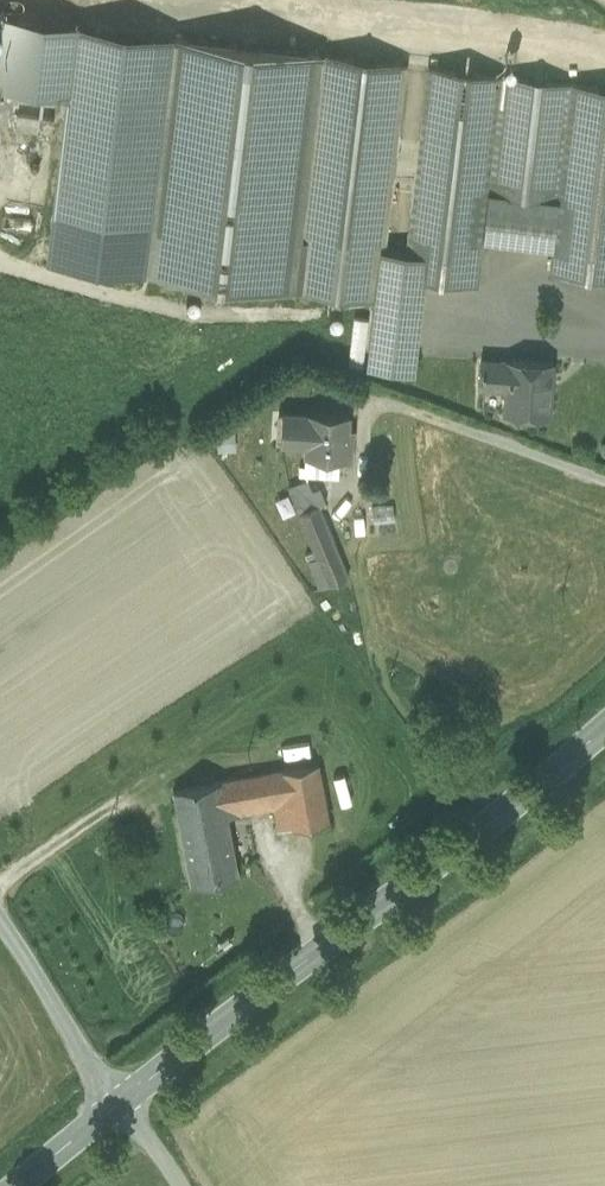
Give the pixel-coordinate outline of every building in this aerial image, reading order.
[(3,16),(0,43),(0,88),(66,95),(69,96),(77,25),(3,16)] [(174,36),(77,25),(69,96),(66,95),(52,214),(143,224),(152,225),(174,36)] [(324,53),(174,36),(152,225),(143,224),(138,273),(296,291),(324,53)] [(407,62),(324,53),(296,291),(373,300),(379,248),(386,249),(407,62)] [(502,74),(427,65),(405,251),(425,253),(422,279),(425,279),(477,285),(483,239),(488,191),(502,74)] [(572,82),(502,74),(488,191),(558,199),(572,82)] [(572,82),(558,199),(553,247),(550,271),(604,278),(604,85),(572,82)] [(53,118),(18,114),(16,128),(51,132),(53,118)] [(49,148),(38,147),(31,204),(42,205),(49,148)] [(558,199),(488,191),(483,239),(553,247),(558,199)] [(405,251),(386,249),(379,248),(373,300),(366,368),(414,373),(425,279),(422,279),(425,253),(405,251)] [(202,287),(185,285),(184,301),(200,303),(202,287)] [(552,362),(509,359),(509,361),(482,360),(480,385),(507,387),(506,413),(548,415),(552,362)] [(308,413),(284,411),(282,442),(302,444),(301,460),(306,461),(307,456),(305,455),(308,413)] [(348,415),(308,411),(308,413),(305,455),(307,456),(341,458),(351,459),(352,441),(346,440),(348,415)] [(341,458),(307,456),(306,461),(305,475),(340,478),(341,458)] [(308,478),(289,487),(294,500),(314,491),(308,478)] [(314,491),(294,500),(299,511),(319,503),(321,507),(327,505),(321,488),(314,491)] [(299,511),(297,512),(328,585),(349,576),(321,507),(319,503),(299,511)] [(320,763),(282,769),(288,803),(292,826),(293,828),(331,822),(320,763)] [(282,769),(174,787),(183,842),(231,834),(227,814),(274,806),(288,803),(282,769)] [(288,803),(274,806),(277,829),(292,826),(288,803)] [(231,834),(183,842),(190,884),(238,876),(231,834)]
